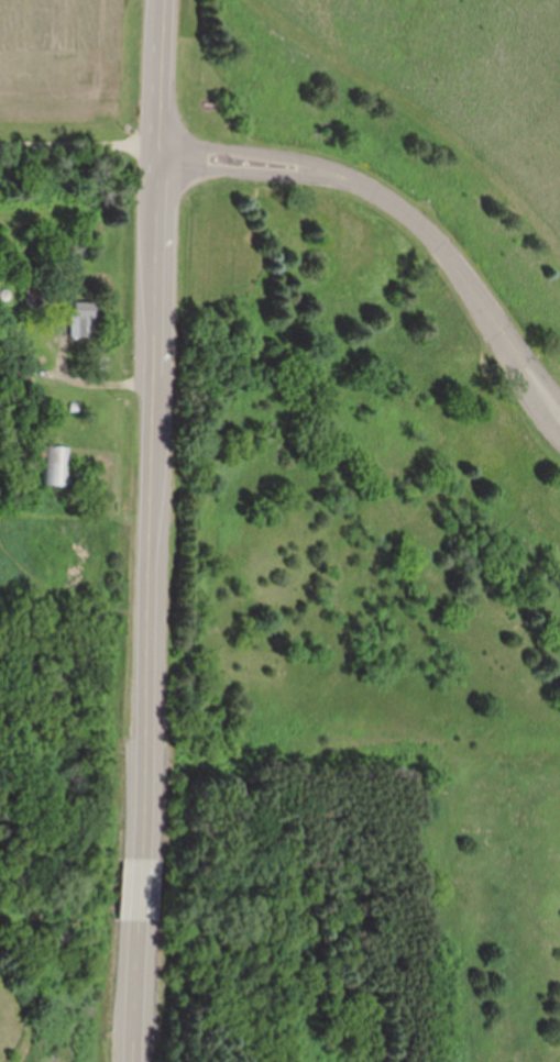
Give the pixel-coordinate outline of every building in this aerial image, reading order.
[(67,487),(68,448),(42,447),(41,486),(67,487)]
